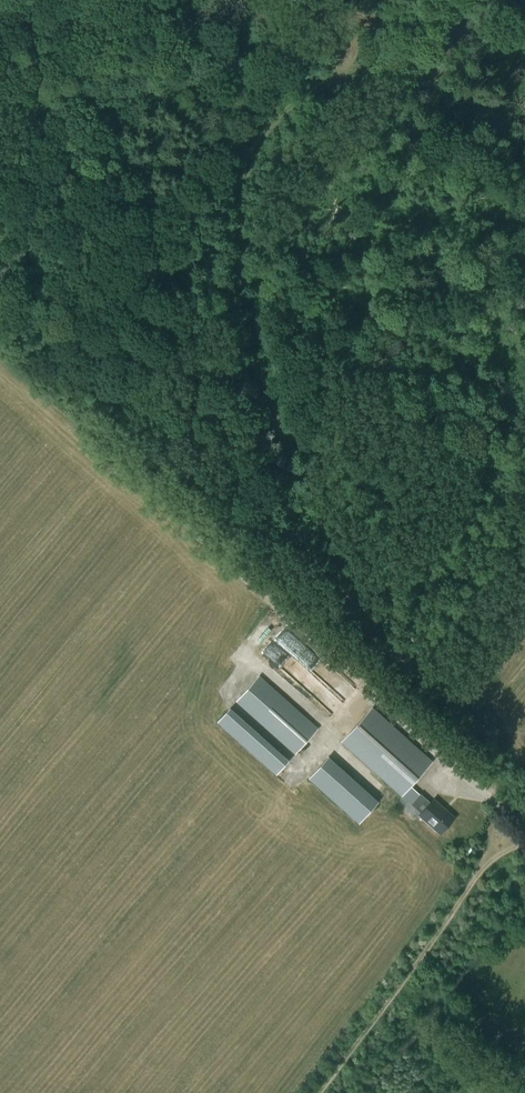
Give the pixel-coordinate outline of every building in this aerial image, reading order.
[(295,754),(317,729),(259,677),(237,702),(295,754)] [(286,760),(229,707),(216,721),(273,774),(286,760)] [(401,796),(432,762),(372,708),(342,743),(388,784),(401,796)] [(328,751),(308,773),(357,818),(377,796),(328,751)] [(420,794),(411,805),(420,813),(419,815),(440,834),(454,818),(433,799),(430,802),(420,794)]
